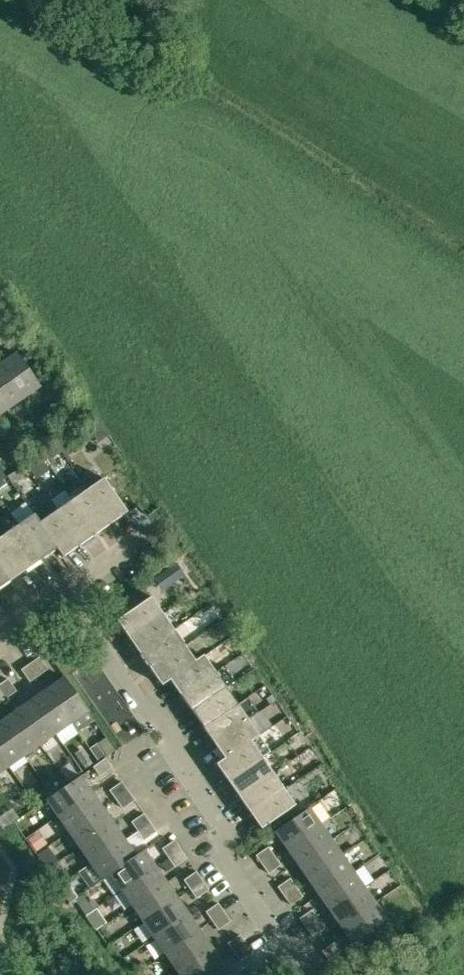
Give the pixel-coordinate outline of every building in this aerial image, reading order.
[(0,362),(0,363),(23,396),(39,385),(15,351),(0,362)] [(7,407),(23,396),(0,363),(0,397),(7,407)] [(49,470),(41,458),(28,468),(36,479),(49,470)] [(87,489),(112,524),(128,512),(104,477),(87,489)] [(0,482),(0,493),(9,487),(3,480),(0,482)] [(72,499),(96,535),(112,524),(87,489),(72,499)] [(96,535),(72,499),(56,510),(80,545),(96,535)] [(63,557),(80,545),(56,510),(40,521),(35,512),(34,513),(58,548),(57,548),(63,557)] [(58,548),(34,513),(17,524),(41,559),(57,548),(58,548)] [(1,535),(25,570),(41,559),(17,524),(1,535)] [(25,570),(1,535),(1,536),(0,536),(0,567),(10,581),(25,570)] [(176,563),(154,578),(153,579),(155,581),(162,591),(184,575),(176,563)] [(10,581),(0,567),(0,588),(10,581)] [(117,619),(129,636),(163,612),(151,595),(117,619)] [(174,628),(163,612),(129,636),(140,652),(174,628)] [(140,652),(151,667),(185,644),(174,628),(140,652)] [(196,661),(185,644),(151,667),(162,685),(171,679),(170,679),(196,661)] [(170,679),(171,679),(181,694),(216,671),(205,655),(196,661),(170,679)] [(39,656),(30,662),(38,674),(47,668),(39,656)] [(30,681),(38,674),(30,662),(21,669),(30,681)] [(216,671),(181,694),(192,710),(227,686),(216,671)] [(73,722),(88,711),(89,710),(64,676),(48,687),(73,722)] [(7,696),(16,690),(8,678),(0,683),(0,686),(7,696)] [(192,710),(203,726),(237,702),(227,686),(192,710)] [(73,722),(48,687),(32,698),(57,733),(73,722)] [(272,693),(266,697),(270,703),(276,699),(272,693)] [(32,698),(17,709),(41,744),(57,733),(32,698)] [(214,742),(248,718),(237,702),(203,726),(214,742)] [(41,744),(17,709),(1,720),(25,755),(41,744)] [(214,742),(225,757),(225,758),(260,734),(248,718),(214,742)] [(9,766),(25,755),(1,720),(0,720),(0,753),(9,766)] [(217,763),(228,780),(263,756),(252,740),(260,735),(260,734),(225,758),(225,757),(217,763)] [(89,748),(99,762),(107,756),(98,742),(89,748)] [(83,751),(76,756),(85,769),(92,764),(83,751)] [(0,753),(0,772),(9,766),(0,753)] [(263,756),(228,780),(239,796),(274,772),(263,756)] [(112,766),(106,757),(93,766),(100,775),(112,766)] [(71,765),(60,773),(66,783),(77,775),(71,765)] [(239,796),(250,812),(285,788),(274,772),(239,796)] [(92,791),(81,774),(46,799),(58,816),(92,791)] [(116,798),(128,790),(122,781),(110,789),(116,798)] [(292,783),(285,788),(250,812),(262,828),(296,805),(295,804),(303,798),(292,783)] [(128,790),(116,798),(122,807),(134,799),(128,790)] [(103,807),(92,791),(58,816),(69,832),(103,807)] [(80,848),(114,823),(103,807),(69,832),(80,848)] [(287,846),(320,823),(309,807),(276,830),(287,846)] [(151,823),(144,812),(132,821),(139,831),(151,823)] [(126,839),(114,823),(80,848),(91,864),(126,839)] [(147,842),(159,834),(151,823),(139,831),(147,842)] [(287,846),(298,862),(331,839),(320,823),(287,846)] [(39,832),(28,839),(35,850),(46,842),(39,832)] [(91,864),(102,879),(145,849),(144,849),(136,854),(126,839),(91,864)] [(175,839),(162,848),(169,857),(181,848),(175,839)] [(298,862),(309,878),(342,855),(331,839),(298,862)] [(257,855),(263,864),(275,855),(269,846),(257,855)] [(187,857),(181,848),(169,857),(175,866),(187,857)] [(156,865),(145,849),(102,879),(102,880),(111,873),(122,889),(156,865)] [(282,864),(275,855),(263,864),(269,873),(282,864)] [(342,855),(309,878),(320,894),(354,871),(342,855)] [(167,881),(156,865),(122,889),(133,905),(167,881)] [(191,888),(203,879),(196,870),(184,879),(191,888)] [(320,894),(331,910),(365,887),(354,871),(320,894)] [(285,895),(297,887),(291,878),(279,886),(285,895)] [(197,897),(209,888),(203,879),(191,888),(197,897)] [(78,897),(77,896),(66,880),(57,886),(69,902),(69,903),(78,897)] [(178,897),(167,881),(133,905),(144,921),(178,897)] [(285,895),(291,904),(303,896),(297,887),(285,895)] [(331,910),(342,926),(376,903),(365,887),(331,910)] [(155,937),(189,913),(178,897),(144,921),(155,937)] [(206,911),(213,920),(225,911),(218,902),(206,911)] [(342,926),(353,942),(387,919),(376,903),(342,926)] [(307,926),(319,918),(313,909),(301,917),(307,926)] [(231,920),(225,911),(213,920),(219,929),(231,920)] [(200,929),(189,913),(155,937),(166,953),(200,929)] [(307,926),(313,935),(325,927),(319,918),(307,926)] [(200,929),(166,953),(177,968),(211,945),(200,929)] [(398,930),(391,934),(396,941),(403,936),(398,930)] [(228,942),(234,951),(247,942),(240,933),(228,942)] [(335,941),(323,950),(329,959),(341,951),(335,941)] [(253,951),(247,942),(234,951),(241,960),(253,951)] [(211,945),(177,968),(182,974),(202,974),(222,961),(211,945)] [(222,961),(202,974),(232,974),(222,961)] [(10,965),(0,968),(0,974),(12,974),(10,965)]
